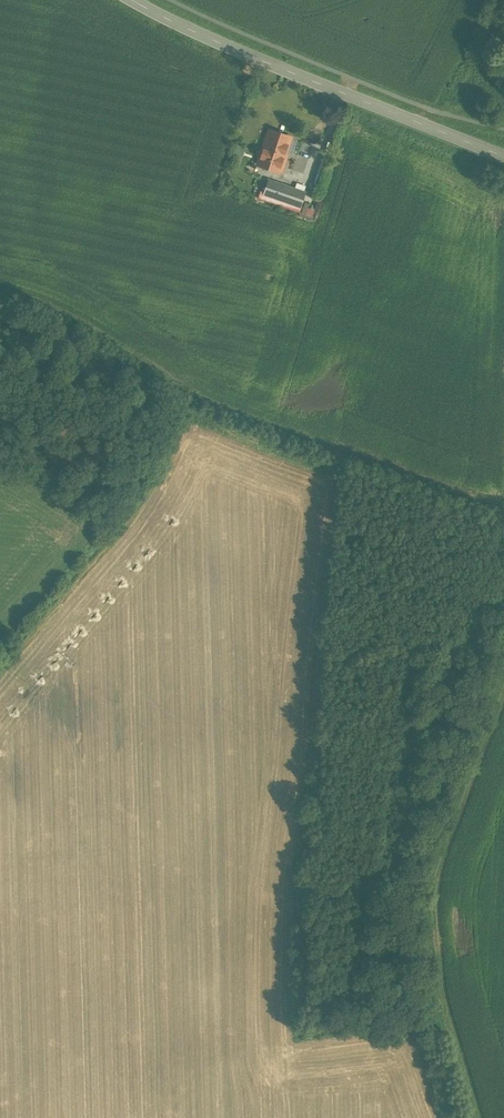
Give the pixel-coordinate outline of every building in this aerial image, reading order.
[(291,137),(271,130),(264,149),(262,148),(260,157),(261,157),(259,164),(279,171),(279,170),(281,171),(284,163),(282,162),(291,137)] [(305,192),(269,180),(264,193),(301,205),(305,192)]
